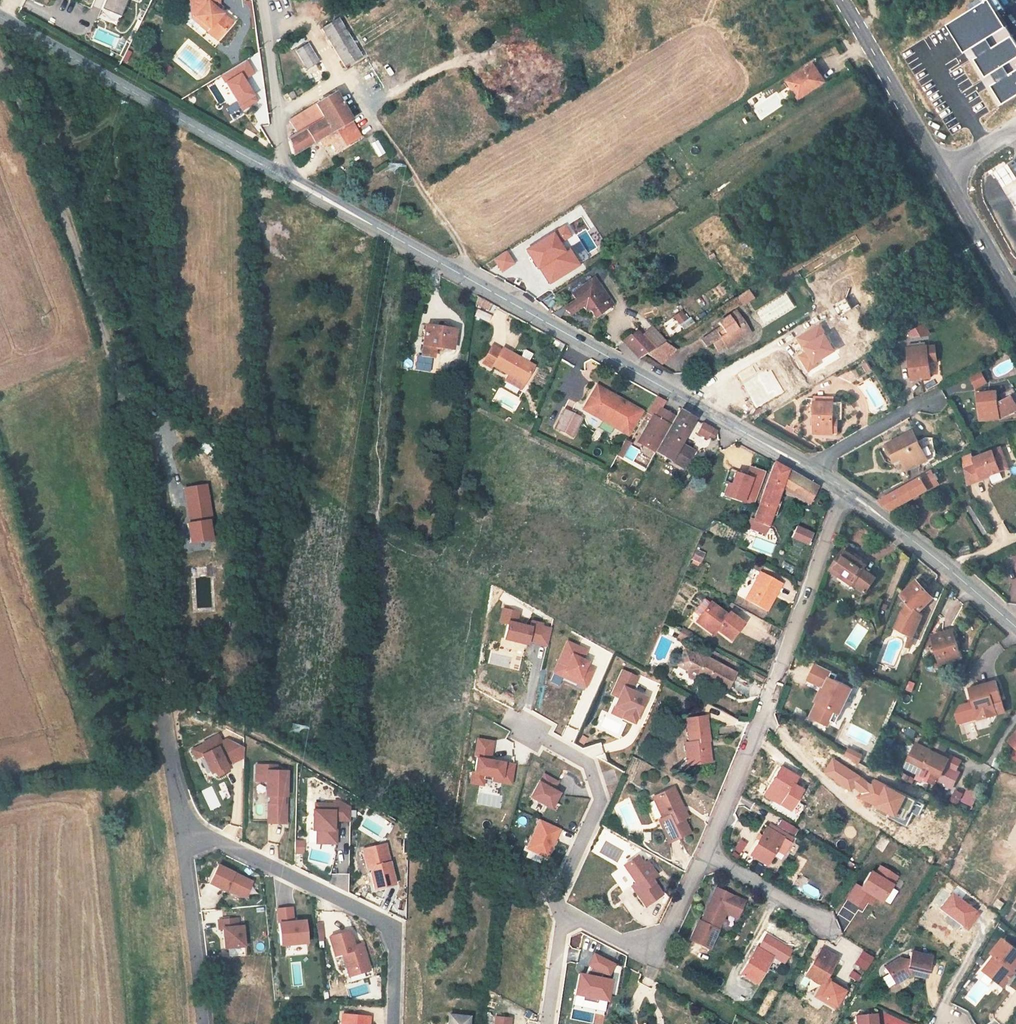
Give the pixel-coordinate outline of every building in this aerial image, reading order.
[(98,17),(116,24),(127,0),(106,0),(98,17)] [(191,10),(186,11),(187,28),(197,36),(201,32),(203,29),(210,35),(207,38),(218,47),(233,29),(209,10),(219,9),(219,0),(190,0),(191,10)] [(351,4),(355,10),(369,0),(358,0),(351,4)] [(1015,95),(1015,39),(991,0),(988,0),(950,24),(965,48),(972,44),(979,54),(974,57),(985,75),(991,72),(995,79),(989,83),(1002,104),(1015,95)] [(321,28),(345,67),(361,58),(338,19),(321,28)] [(203,29),(201,32),(207,38),(210,35),(203,29)] [(307,44),(295,51),(306,69),(318,62),(307,44)] [(799,98),(825,81),(814,64),(787,81),(799,98)] [(336,151),(360,137),(334,93),(289,121),(297,133),(287,138),(288,142),(292,155),(319,139),(326,135),(330,142),(336,151)] [(893,117),(889,109),(884,112),(888,119),(893,117)] [(330,142),(326,135),(319,139),(323,146),(330,142)] [(1013,159),(991,172),(1001,188),(1015,179),(1015,162),(1013,159)] [(558,255),(563,252),(552,234),(526,251),(537,268),(551,260),(558,255)] [(491,260),(500,273),(514,264),(505,250),(491,260)] [(561,260),(558,255),(551,260),(554,264),(561,260)] [(594,278),(571,294),(575,299),(577,298),(598,284),(594,278)] [(598,284),(577,298),(582,306),(586,311),(589,309),(594,317),(605,310),(602,306),(609,301),(598,284)] [(754,297),(750,289),(739,296),(743,303),(754,297)] [(476,304),(486,310),(490,303),(477,296),(476,304)] [(570,314),(582,306),(577,298),(575,299),(576,300),(562,308),(570,314)] [(612,305),(609,301),(602,306),(605,310),(612,305)] [(486,310),(492,313),(496,306),(490,303),(486,310)] [(477,309),(474,315),(488,322),(491,316),(477,309)] [(727,349),(742,338),(741,335),(746,332),(742,325),(744,324),(736,311),(718,323),(722,329),(717,333),(716,331),(702,340),(707,347),(713,343),(717,350),(725,345),(727,349)] [(911,332),(914,337),(928,335),(923,325),(911,332)] [(452,349),(455,330),(425,326),(421,356),(433,358),(434,347),(452,349)] [(748,330),(746,332),(741,335),(742,338),(750,332),(748,330)] [(630,336),(623,342),(639,359),(647,353),(654,349),(637,331),(631,336),(630,336)] [(676,350),(665,343),(654,349),(647,353),(662,365),(676,350)] [(492,345),(482,363),(492,368),(493,366),(508,375),(524,383),(534,366),(528,362),(532,354),(525,350),(520,358),(502,348),(501,350),(492,345)] [(908,349),(912,380),(931,378),(929,359),(936,358),(935,346),(927,347),(927,346),(926,346),(909,348),(908,349)] [(975,389),(988,384),(983,372),(970,378),(975,389)] [(521,389),(524,383),(508,375),(505,381),(521,389)] [(596,386),(583,409),(628,435),(641,412),(596,386)] [(1004,392),(1006,398),(1013,395),(1015,402),(1015,392),(1014,388),(1004,392)] [(1005,416),(1015,410),(1015,404),(1012,395),(1001,401),(1001,406),(998,406),(996,391),(978,393),(980,420),(999,418),(999,417),(1005,417),(1005,416)] [(657,396),(647,412),(653,416),(656,417),(665,400),(657,396)] [(814,397),(813,434),(833,434),(833,432),(837,433),(838,419),(841,420),(841,402),(834,402),(834,397),(814,397)] [(551,417),(558,421),(564,410),(557,406),(551,417)] [(572,437),(582,418),(564,409),(564,410),(558,421),(555,428),(572,437)] [(656,417),(653,416),(652,418),(642,434),(638,442),(684,468),(693,451),(681,444),(682,442),(679,441),(692,418),(679,411),(678,410),(670,426),(656,417)] [(652,418),(646,415),(637,431),(642,434),(652,418)] [(696,433),(707,439),(709,436),(710,436),(711,437),(714,436),(715,435),(716,433),(717,432),(701,423),(696,433)] [(907,469),(927,459),(918,441),(915,443),(910,433),(887,444),(896,461),(902,458),(907,469)] [(1000,448),(973,458),(976,465),(964,470),(967,486),(982,480),(982,478),(1008,468),(1000,448)] [(773,462),(753,521),(767,526),(781,487),(787,470),(773,462)] [(748,465),(745,473),(731,468),(722,495),(753,505),(764,470),(748,465)] [(817,488),(787,470),(781,487),(809,504),(817,488)] [(938,484),(931,471),(878,501),(891,510),(938,484)] [(206,485),(184,488),(187,509),(191,508),(193,523),(194,526),(187,527),(189,540),(198,538),(198,541),(210,539),(208,521),(211,520),(206,485)] [(973,503),(966,507),(984,535),(991,530),(973,503)] [(765,532),(767,526),(753,521),(751,527),(765,532)] [(796,527),(791,537),(808,545),(812,534),(796,527)] [(783,548),(781,548),(780,548),(779,548),(778,550),(777,552),(777,553),(778,554),(779,556),(780,556),(781,556),(783,556),(784,556),(785,554),(785,553),(785,551),(784,549),(783,548)] [(703,553),(695,550),(691,558),(700,562),(703,553)] [(858,560),(844,550),(831,570),(853,585),(853,583),(866,592),(876,577),(860,566),(862,563),(857,560),(858,560)] [(781,584),(760,572),(746,600),(766,611),(781,584)] [(910,604),(918,611),(933,597),(917,580),(901,595),(910,604)] [(704,599),(694,612),(699,616),(709,603),(704,599)] [(730,640),(742,624),(728,613),(726,615),(709,603),(699,616),(706,621),(702,626),(709,632),(713,627),(716,630),(730,640)] [(913,636),(922,615),(918,611),(910,604),(902,612),(895,628),(913,636)] [(497,623),(504,624),(502,638),(547,647),(551,626),(518,619),(520,610),(500,606),(497,623)] [(702,626),(706,621),(699,616),(695,621),(702,626)] [(686,641),(690,633),(682,629),(678,637),(686,641)] [(960,657),(952,630),(935,635),(940,654),(938,655),(940,663),(960,657)] [(551,674),(586,688),(594,668),(584,664),(590,649),(565,639),(551,674)] [(676,665),(686,671),(695,655),(686,650),(683,651),(676,665)] [(735,673),(698,653),(696,654),(695,655),(686,671),(688,676),(696,680),(698,676),(702,678),(725,691),(735,673)] [(837,675),(815,664),(807,680),(822,687),(824,688),(821,693),(820,692),(816,701),(817,701),(810,716),(822,723),(825,718),(835,723),(853,688),(835,679),(837,675)] [(621,668),(610,694),(615,696),(608,713),(634,723),(646,694),(634,689),(639,675),(621,668)] [(981,729),(990,727),(997,715),(996,714),(1005,712),(1001,699),(996,681),(988,683),(969,688),(978,719),(981,729)] [(709,742),(706,717),(686,719),(689,743),(685,743),(686,754),(688,754),(690,765),(703,763),(702,759),(710,758),(708,742),(709,742)] [(511,784),(515,762),(490,758),(493,740),(475,736),(468,783),(482,785),(483,779),(511,784)] [(931,772),(940,776),(949,759),(932,751),(931,750),(927,749),(916,743),(905,766),(920,774),(921,772),(925,774),(928,767),(933,770),(931,772)] [(934,747),(932,751),(949,759),(950,755),(934,747)] [(266,823),(287,823),(287,768),(278,768),(278,763),(254,763),(254,782),(266,781),(266,823)] [(780,805),(796,777),(780,768),(763,795),(780,805)] [(540,771),(528,798),(551,808),(559,791),(555,789),(559,779),(540,771)] [(968,786),(961,801),(973,806),(979,791),(968,786)] [(686,817),(673,788),(654,797),(664,818),(659,821),(669,842),(689,833),(682,819),(686,817)] [(955,790),(951,799),(958,803),(962,794),(955,790)] [(894,829),(908,800),(891,791),(877,820),(894,829)] [(478,792),(476,803),(499,807),(501,796),(478,792)] [(351,801),(311,801),(311,828),(316,828),(316,843),(337,843),(337,821),(350,821),(351,801)] [(537,818),(524,848),(547,858),(560,828),(537,818)] [(769,824),(766,828),(777,835),(780,831),(769,824)] [(749,855),(766,865),(775,850),(783,854),(790,843),(784,839),(786,835),(780,831),(777,835),(766,828),(749,855)] [(303,853),(304,840),(295,840),(294,852),(303,853)] [(396,883),(386,841),(362,847),(371,889),(396,883)] [(631,887),(645,906),(661,894),(650,879),(656,875),(646,862),(642,865),(636,857),(623,866),(636,884),(631,887)] [(207,883),(244,899),(253,879),(216,863),(207,883)] [(865,875),(843,912),(859,922),(875,897),(883,902),(890,890),(865,875)] [(714,887),(698,921),(700,922),(706,909),(709,911),(717,895),(724,898),(726,893),(714,887)] [(698,921),(689,940),(708,949),(725,913),(737,918),(744,901),(726,893),(724,898),(717,895),(709,911),(706,909),(700,922),(698,921)] [(950,894),(928,923),(946,935),(962,913),(958,910),(963,904),(950,894)] [(277,944),(307,942),(306,918),(293,918),(293,906),(276,906),(277,944)] [(245,946),(243,923),(239,924),(238,916),(219,917),(221,947),(245,946)] [(350,928),(326,935),(333,956),(341,954),(348,977),(371,970),(362,941),(354,943),(350,928)] [(997,976),(1007,984),(1015,974),(1015,973),(1014,972),(1015,969),(1015,950),(1003,940),(991,954),(995,957),(985,969),(986,974),(994,980),(997,976)] [(757,947),(740,974),(756,984),(773,957),(757,947)] [(821,949),(804,976),(821,986),(837,958),(821,949)] [(861,950),(853,963),(865,970),(873,956),(861,950)] [(884,968),(894,984),(911,974),(926,977),(930,956),(910,952),(908,960),(899,959),(884,968)] [(997,976),(994,980),(1004,988),(1007,984),(997,976)] [(369,1014),(340,1012),(339,1023),(368,1023),(369,1014)] [(875,1014),(855,1016),(856,1023),(876,1023),(875,1014)] [(469,1017),(449,1015),(448,1023),(468,1023),(469,1017)]
